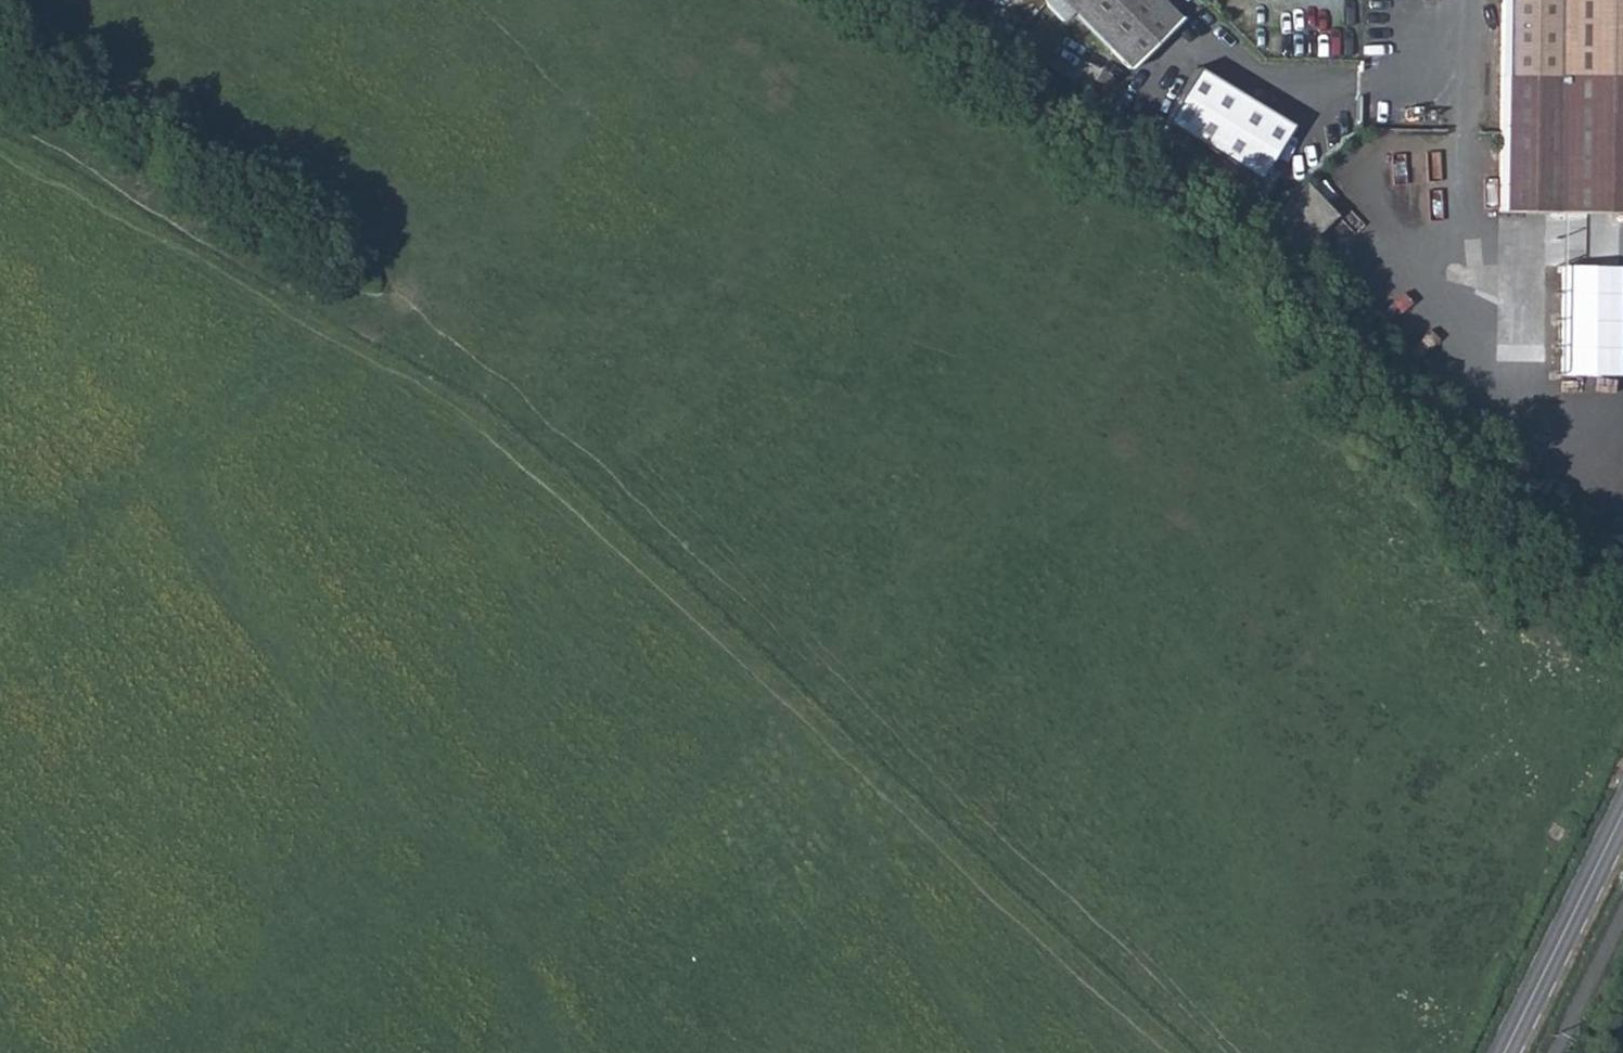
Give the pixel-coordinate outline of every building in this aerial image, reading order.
[(1002,0),(981,20),(997,38),(1019,19),(1002,0)] [(1060,15),(1070,5),(1126,65),(1176,18),(1159,0),(1045,0),(1060,15)] [(1495,212),(1622,216),(1622,0),(1502,0),(1495,212)] [(1205,69),(1173,122),(1268,179),(1300,127),(1205,69)] [(1306,176),(1265,215),(1295,245),(1335,207),(1306,176)]
